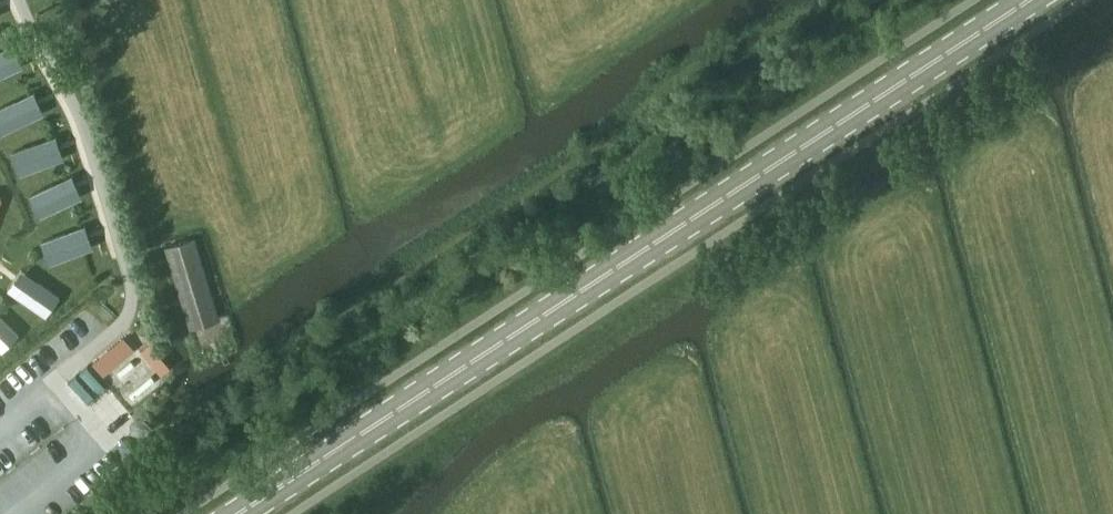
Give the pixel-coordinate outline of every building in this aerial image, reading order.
[(3,74),(3,72),(13,68),(13,67),(5,51),(0,53),(0,76),(3,74)] [(0,108),(0,129),(1,132),(25,121),(24,119),(35,115),(27,98),(16,103),(15,101),(0,108)] [(36,144),(12,153),(20,174),(44,165),(44,163),(54,159),(55,159),(48,142),(37,146),(36,144)] [(54,185),(30,196),(40,216),(63,205),(62,203),(73,198),(65,181),(54,186),(54,185)] [(66,233),(41,242),(49,263),(74,254),(73,252),(84,248),(77,231),(66,235),(66,233)] [(194,238),(167,246),(185,309),(191,328),(218,320),(213,301),(194,238)] [(27,277),(16,292),(26,299),(25,300),(46,315),(59,297),(38,282),(37,284),(27,277)] [(3,351),(19,335),(0,317),(0,348),(3,351)] [(150,327),(141,335),(151,347),(160,339),(150,327)] [(106,361),(95,370),(100,377),(111,368),(106,361)]
